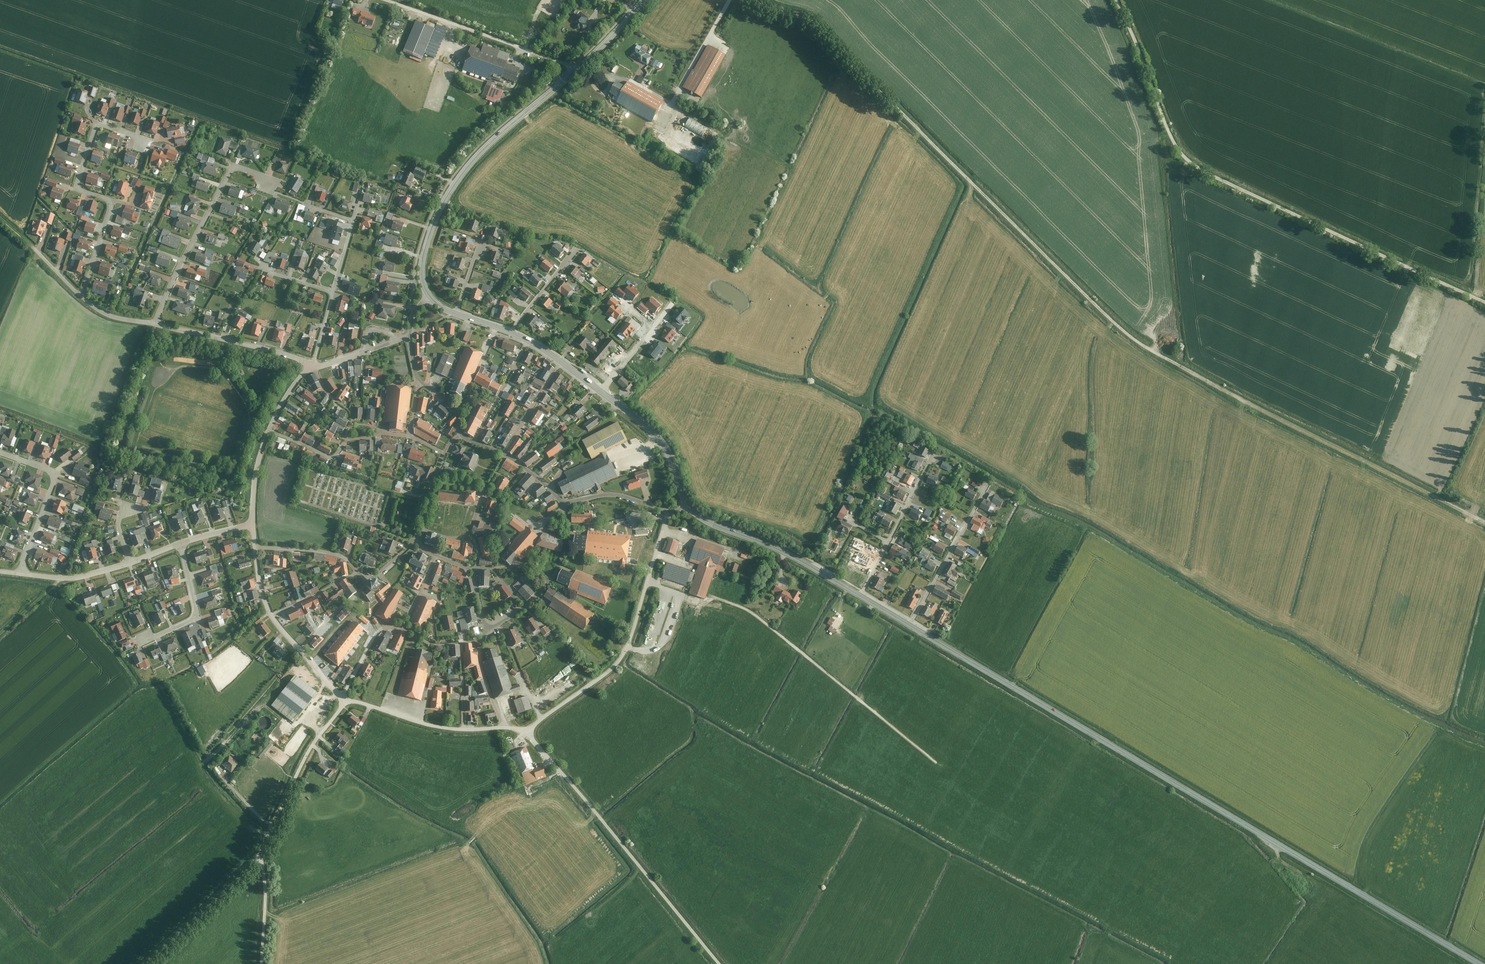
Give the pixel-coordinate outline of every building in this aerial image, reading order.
[(345,0),(335,0),(334,4),(338,6),(337,10),(342,11),(345,0)] [(361,11),(354,9),(352,16),(360,18),(361,11)] [(371,13),(361,11),(360,18),(358,24),(367,26),(367,24),(374,26),(375,19),(370,17),(371,13)] [(590,19),(582,13),(574,23),(577,25),(576,27),(577,28),(580,30),(581,30),(582,29),(586,32),(590,27),(586,24),(590,19)] [(394,16),(390,26),(401,30),(402,28),(399,27),(400,24),(395,22),(397,17),(394,16)] [(436,30),(418,23),(405,53),(424,60),(427,55),(438,59),(450,30),(438,25),(436,30)] [(708,44),(685,87),(705,98),(728,55),(708,44)] [(505,83),(506,80),(510,67),(507,66),(509,62),(479,52),(480,50),(470,47),(462,71),(491,81),(492,78),(505,83)] [(636,48),(631,57),(642,63),(647,54),(636,48)] [(656,67),(659,61),(654,58),(651,65),(656,67)] [(519,84),(523,72),(510,67),(506,80),(519,84)] [(644,80),(648,82),(651,75),(648,73),(645,78),(640,75),(637,80),(642,83),(644,80)] [(501,101),(504,92),(495,89),(496,87),(492,86),(493,83),(487,81),(483,96),(487,97),(486,100),(496,103),(497,100),(501,101)] [(664,101),(629,82),(626,87),(618,82),(612,95),(619,99),(617,102),(653,121),(664,101)] [(99,89),(92,87),(90,92),(89,96),(95,98),(99,89)] [(73,100),(86,105),(89,96),(90,92),(82,89),(79,96),(75,94),(73,100)] [(98,114),(107,117),(110,109),(113,110),(116,100),(110,98),(108,104),(102,102),(98,114)] [(112,119),(123,123),(126,114),(130,116),(132,108),(128,106),(126,111),(116,107),(112,119)] [(132,124),(140,126),(142,119),(146,120),(148,112),(143,110),(141,115),(135,113),(132,124)] [(85,119),(75,116),(73,121),(77,123),(83,125),(85,119)] [(148,132),(157,135),(161,124),(165,125),(167,118),(163,116),(160,123),(153,120),(148,132)] [(685,128),(704,136),(709,127),(690,118),(685,128)] [(84,135),(87,125),(83,125),(77,123),(75,132),(84,135)] [(168,129),(170,139),(184,136),(182,125),(174,127),(174,128),(168,129)] [(121,137),(111,133),(107,144),(117,148),(121,137)] [(227,157),(232,144),(221,140),(217,154),(227,157)] [(79,154),(81,145),(71,142),(68,152),(79,154)] [(256,161),(259,151),(246,147),(243,157),(256,161)] [(156,151),(151,163),(166,169),(170,160),(177,162),(180,154),(170,150),(168,156),(156,151)] [(106,155),(95,152),(92,162),(103,165),(106,155)] [(139,155),(128,152),(124,163),(136,166),(139,155)] [(59,174),(72,178),(75,169),(65,166),(67,161),(57,158),(55,164),(62,167),(59,174)] [(286,175),(289,166),(280,162),(277,172),(286,175)] [(221,169),(208,164),(205,173),(217,178),(221,169)] [(429,172),(419,168),(416,176),(426,180),(429,172)] [(91,173),(87,183),(98,187),(102,177),(91,173)] [(412,187),(416,176),(407,173),(406,175),(403,174),(400,179),(404,181),(403,184),(412,187)] [(297,192),(303,182),(292,176),(290,179),(293,180),(289,188),(292,190),(297,192)] [(118,195),(126,198),(131,185),(122,182),(118,195)] [(208,192),(211,185),(199,182),(197,189),(208,192)] [(155,200),(158,190),(148,186),(140,208),(151,211),(154,203),(151,202),(153,199),(155,200)] [(63,201),(66,191),(55,188),(52,198),(63,201)] [(240,190),(232,188),(230,196),(240,199),(242,191),(240,190)] [(324,203),(327,195),(316,192),(315,195),(319,196),(318,201),(324,203)] [(374,196),(366,194),(364,202),(372,204),(373,199),(374,196)] [(412,213),(415,205),(411,204),(413,200),(405,196),(400,208),(412,213)] [(202,202),(189,197),(187,205),(191,207),(189,212),(190,213),(197,215),(202,202)] [(288,213),(291,203),(278,198),(274,209),(279,211),(279,213),(280,214),(282,214),(283,212),(288,213)] [(81,202),(71,199),(68,208),(78,211),(81,202)] [(354,203),(342,199),(339,208),(351,211),(354,203)] [(88,211),(97,214),(100,204),(91,201),(88,211)] [(238,209),(223,204),(220,213),(235,218),(238,209)] [(247,207),(236,204),(235,206),(241,208),(239,213),(245,215),(247,207)] [(299,210),(302,211),(301,216),(304,217),(307,207),(300,205),(299,210)] [(126,209),(123,219),(138,224),(141,216),(137,214),(137,213),(126,209)] [(384,213),(370,210),(369,217),(375,218),(376,216),(378,217),(377,223),(382,224),(384,213)] [(315,215),(307,212),(304,220),(313,223),(315,215)] [(56,217),(49,214),(45,222),(53,225),(56,217)] [(191,223),(180,218),(177,227),(188,231),(191,223)] [(326,227),(328,220),(322,218),(320,227),(326,229),(326,227)] [(373,221),(363,218),(360,231),(364,232),(366,227),(371,229),(373,221)] [(42,237),(48,225),(34,219),(32,226),(34,227),(32,233),(42,237)] [(334,227),(337,228),(338,222),(328,220),(326,227),(333,229),(334,227)] [(477,233),(480,223),(473,221),(470,231),(477,233)] [(403,232),(405,224),(394,222),(392,229),(403,232)] [(88,223),(85,233),(90,234),(89,238),(94,240),(99,226),(88,223)] [(115,226),(112,235),(123,239),(126,230),(115,226)] [(333,229),(331,239),(339,241),(342,229),(337,228),(334,227),(333,229)] [(499,230),(492,228),(490,236),(499,239),(501,233),(502,229),(499,228),(499,230)] [(67,232),(64,239),(72,241),(74,234),(67,232)] [(219,238),(208,234),(205,242),(216,246),(219,238)] [(170,237),(165,235),(165,237),(162,244),(179,250),(182,242),(170,237)] [(400,238),(387,235),(385,243),(398,247),(400,238)] [(48,249),(62,253),(66,241),(56,237),(53,245),(50,244),(48,249)] [(80,239),(77,249),(83,250),(82,253),(88,255),(88,252),(90,253),(93,243),(80,239)] [(468,245),(466,245),(463,252),(471,255),(472,250),(474,251),(476,242),(469,240),(468,245)] [(384,243),(378,241),(375,249),(381,251),(384,243)] [(261,247),(254,243),(250,250),(256,254),(261,247)] [(564,247),(559,243),(552,252),(561,258),(566,252),(563,249),(564,247)] [(120,251),(120,249),(109,245),(105,256),(117,260),(120,251)] [(120,249),(120,251),(129,254),(131,248),(122,245),(120,249)] [(216,253),(208,250),(206,256),(208,257),(207,260),(212,262),(216,253)] [(504,254),(493,250),(490,257),(492,258),(491,262),(498,265),(496,268),(503,271),(507,263),(501,261),(503,257),(504,254)] [(514,253),(505,250),(504,254),(503,257),(511,259),(514,253)] [(206,256),(199,253),(196,262),(205,265),(207,260),(208,257),(206,256)] [(593,259),(585,253),(582,257),(583,258),(581,261),(587,265),(589,262),(591,263),(593,259)] [(280,258),(272,255),(271,258),(262,254),(260,258),(266,262),(270,263),(271,260),(277,263),(278,261),(279,261),(279,260),(280,258)] [(169,268),(172,259),(159,256),(157,264),(169,268)] [(308,260),(299,257),(296,263),(295,268),(304,271),(308,260)] [(322,276),(329,265),(319,258),(316,262),(318,263),(310,276),(316,280),(320,275),(322,276)] [(467,262),(458,259),(455,269),(464,272),(467,262)] [(545,262),(541,267),(550,273),(554,267),(550,265),(552,263),(547,259),(545,262)] [(277,268),(284,270),(287,262),(279,260),(279,261),(277,268)] [(74,272),(83,275),(87,264),(77,261),(74,272)] [(104,263),(100,275),(110,278),(113,266),(104,263)] [(396,265),(385,263),(384,270),(395,272),(396,265)] [(583,274),(573,265),(571,268),(572,270),(569,273),(577,280),(583,274)] [(209,271),(200,268),(198,274),(198,275),(207,278),(209,271)] [(249,271),(238,268),(234,281),(239,283),(240,279),(246,281),(249,271)] [(198,274),(189,270),(186,277),(196,280),(198,275),(198,274)] [(533,279),(526,273),(522,277),(529,283),(531,281),(533,279)] [(342,279),(346,281),(345,284),(350,287),(352,283),(349,282),(350,279),(348,278),(349,276),(344,274),(342,279)] [(543,281),(536,275),(533,279),(531,281),(539,287),(543,281)] [(159,288),(161,280),(150,276),(147,283),(159,288)] [(389,277),(381,276),(380,283),(388,284),(388,283),(389,277)] [(276,281),(268,278),(266,283),(265,285),(274,287),(276,281)] [(454,281),(452,280),(450,286),(458,289),(460,283),(454,281)] [(97,281),(93,293),(106,297),(110,286),(97,281)] [(575,292),(561,281),(557,285),(559,287),(557,290),(568,300),(575,292)] [(358,285),(352,283),(350,287),(349,292),(360,296),(362,288),(357,287),(358,285)] [(401,293),(402,284),(388,283),(388,284),(387,292),(401,293)] [(491,288),(484,285),(481,290),(489,293),(491,288)] [(640,293),(630,285),(626,291),(624,293),(626,295),(634,301),(640,293)] [(626,295),(624,293),(626,291),(621,287),(616,293),(623,299),(626,295)] [(191,292),(182,288),(178,296),(188,300),(191,292)] [(532,295),(525,289),(520,296),(527,301),(532,295)] [(482,293),(474,290),(471,299),(482,303),(483,298),(481,297),(482,293)] [(518,296),(512,291),(509,294),(512,297),(511,298),(514,301),(518,296)] [(145,308),(149,297),(141,294),(139,293),(135,304),(145,308)] [(322,303),(324,296),(316,294),(315,297),(314,301),(322,303)] [(352,298),(344,296),(342,302),(346,303),(350,304),(352,298)] [(555,304),(548,298),(543,304),(550,310),(555,304)] [(618,304),(613,299),(609,304),(613,307),(614,306),(615,307),(618,304)] [(655,314),(661,307),(652,299),(646,307),(655,314)] [(342,302),(338,301),(336,311),(344,313),(346,303),(342,302)] [(188,306),(175,303),(173,310),(189,315),(191,307),(188,306)] [(492,318),(506,321),(509,308),(499,305),(498,309),(501,309),(500,315),(493,313),(492,318)] [(384,306),(380,306),(378,317),(387,318),(387,314),(395,315),(396,308),(384,306)] [(613,307),(608,313),(617,320),(622,313),(615,307),(614,306),(613,307)] [(681,308),(673,318),(675,320),(680,324),(688,314),(681,308)] [(249,314),(241,310),(239,314),(247,318),(249,314)] [(543,323),(534,314),(526,323),(533,329),(537,324),(540,327),(543,323)] [(216,317),(206,315),(205,324),(215,325),(216,317)] [(241,330),(246,321),(239,316),(234,325),(241,330)] [(680,324),(675,320),(672,324),(676,328),(679,330),(682,325),(680,324)] [(669,328),(673,331),(676,328),(669,322),(666,326),(669,328)] [(627,323),(620,332),(627,338),(634,329),(628,324),(627,323)] [(260,337),(262,327),(255,326),(253,335),(260,337)] [(673,331),(669,328),(662,337),(670,343),(677,334),(673,331)] [(282,343),(285,331),(275,329),(272,340),(282,343)] [(315,340),(318,331),(314,330),(314,333),(310,332),(308,339),(315,340)] [(357,331),(347,330),(347,334),(346,339),(356,341),(357,331)] [(471,334),(464,331),(460,339),(467,343),(471,334)] [(596,348),(583,336),(577,344),(586,351),(588,349),(592,353),(596,348)] [(312,352),(315,340),(308,339),(302,337),(302,339),(306,340),(304,348),(308,349),(308,351),(312,352)] [(336,347),(338,338),(329,337),(328,345),(336,347)] [(513,342),(500,338),(499,342),(503,344),(502,348),(511,350),(513,342)] [(600,367),(620,345),(612,338),(600,351),(596,348),(592,353),(596,357),(593,360),(600,367)] [(523,344),(513,342),(511,350),(516,352),(518,347),(521,348),(523,344)] [(658,346),(663,350),(664,351),(667,347),(660,342),(658,346)] [(656,359),(663,350),(658,346),(656,344),(649,354),(656,359)] [(485,355),(467,347),(452,378),(468,385),(470,386),(485,355)] [(529,364),(534,355),(527,351),(523,360),(529,364)] [(456,359),(444,354),(436,373),(448,378),(456,359)] [(428,358),(417,359),(417,372),(429,371),(428,358)] [(364,373),(363,361),(354,361),(354,362),(355,373),(364,373)] [(498,367),(493,365),(490,371),(495,374),(498,367)] [(555,368),(550,365),(546,371),(551,375),(555,368)] [(382,370),(373,369),(373,370),(372,378),(381,378),(382,370)] [(347,380),(346,370),(338,370),(339,377),(341,377),(342,380),(347,380)] [(373,370),(369,370),(369,377),(365,376),(364,384),(371,385),(372,378),(373,370)] [(551,375),(546,371),(542,378),(547,381),(551,375)] [(493,381),(479,372),(474,381),(489,389),(493,381)] [(520,384),(524,376),(517,373),(513,381),(520,384)] [(565,377),(558,373),(553,381),(561,386),(565,377)] [(316,374),(306,378),(310,386),(319,383),(316,374)] [(624,377),(618,383),(628,392),(634,386),(624,377)] [(451,391),(462,397),(468,385),(452,378),(450,383),(454,384),(451,391)] [(545,382),(537,378),(532,386),(540,390),(545,382)] [(338,389),(331,380),(325,384),(332,393),(338,389)] [(497,393),(502,385),(493,381),(489,389),(497,393)] [(553,381),(548,389),(555,394),(561,386),(553,381)] [(313,393),(322,389),(319,383),(310,386),(313,393)] [(530,388),(525,384),(520,390),(522,392),(521,394),(524,396),(530,388)] [(351,389),(345,385),(341,390),(347,395),(351,389)] [(414,387),(387,385),(383,422),(390,423),(405,424),(407,424),(408,414),(410,414),(412,393),(414,393),(414,387)] [(315,394),(307,389),(302,397),(314,405),(318,399),(313,397),(315,394)] [(336,396),(342,401),(347,395),(341,390),(336,396)] [(331,397),(324,392),(321,396),(324,398),(320,403),(325,406),(331,397)] [(536,398),(527,393),(524,398),(532,403),(536,398)] [(552,398),(545,393),(540,400),(546,404),(548,400),(550,401),(552,398)] [(482,421),(492,400),(479,394),(469,415),(472,417),(482,421)] [(428,400),(420,398),(417,413),(424,415),(428,400)] [(524,398),(521,404),(529,409),(532,403),(524,398)] [(433,412),(440,404),(437,401),(430,409),(433,412)] [(517,406),(508,401),(500,413),(509,419),(517,406)] [(300,408),(289,402),(286,408),(297,414),(300,408)] [(589,411),(583,405),(574,413),(575,414),(572,416),(571,417),(575,421),(579,418),(580,419),(589,411)] [(443,420),(450,413),(442,406),(435,412),(443,420)] [(343,410),(338,407),(335,413),(340,416),(343,410)] [(363,408),(355,408),(354,420),(363,420),(363,408)] [(545,415),(536,409),(528,421),(537,427),(545,415)] [(348,413),(343,410),(340,416),(336,422),(345,428),(349,421),(345,418),(348,413)] [(376,411),(368,410),(367,420),(375,421),(376,411)] [(572,416),(570,413),(562,420),(565,423),(571,417),(572,416)] [(459,420),(455,416),(448,421),(451,425),(459,420)] [(601,421),(597,416),(585,427),(589,431),(601,421)] [(482,421),(472,417),(465,434),(474,438),(482,421)] [(434,426),(420,419),(414,429),(414,434),(428,442),(429,440),(437,444),(442,434),(436,432),(436,430),(433,429),(434,426)] [(301,431),(304,433),(308,424),(300,420),(297,426),(299,427),(298,429),(301,431)] [(343,433),(346,429),(335,422),(329,431),(335,435),(338,430),(343,433)] [(296,425),(291,423),(287,431),(292,434),(296,425)] [(389,431),(404,432),(405,424),(390,423),(389,431)] [(518,429),(510,423),(504,433),(513,437),(518,429)] [(620,423),(584,442),(592,459),(600,455),(607,452),(629,440),(620,423)] [(292,434),(299,437),(301,431),(298,429),(299,427),(296,425),(292,434)] [(321,430),(317,425),(312,429),(316,434),(321,430)] [(0,434),(3,435),(4,431),(7,432),(8,428),(3,426),(0,434)] [(524,434),(529,438),(535,431),(529,427),(524,434)] [(457,429),(454,428),(453,430),(450,428),(447,435),(453,438),(457,429)] [(493,433),(484,429),(482,434),(491,437),(493,433)] [(4,434),(0,444),(11,448),(17,432),(11,430),(9,436),(4,434)] [(329,431),(328,431),(326,436),(328,437),(326,440),(330,443),(335,435),(329,431)] [(505,437),(500,446),(506,449),(513,437),(504,433),(502,436),(505,437)] [(311,437),(306,434),(302,440),(308,443),(311,437)] [(491,437),(482,434),(480,440),(487,443),(488,441),(492,443),(494,438),(491,437)] [(274,441),(280,443),(278,448),(283,450),(286,439),(275,436),(274,441)] [(314,446),(317,440),(311,437),(308,443),(314,446)] [(53,438),(50,445),(57,447),(59,440),(53,438)] [(523,442),(518,439),(508,453),(513,456),(523,442)] [(26,440),(22,451),(32,454),(36,443),(26,440)] [(375,451),(374,440),(366,441),(367,451),(375,451)] [(398,442),(383,440),(382,447),(382,450),(397,452),(398,442)] [(533,442),(530,440),(524,447),(527,449),(533,442)] [(366,441),(358,442),(359,452),(367,451),(366,441)] [(334,450),(321,443),(319,448),(331,455),(334,450)] [(560,451),(554,443),(543,451),(549,459),(560,451)] [(38,456),(48,460),(52,449),(43,445),(38,456)] [(455,445),(452,453),(463,457),(460,468),(475,473),(480,457),(466,452),(468,448),(460,445),(460,447),(455,445)] [(931,451),(920,445),(918,448),(922,450),(920,453),(927,457),(931,451)] [(527,449),(524,447),(517,456),(521,459),(528,450),(527,449)] [(68,449),(58,456),(64,463),(73,456),(68,449)] [(417,450),(412,449),(410,459),(424,463),(427,453),(417,450)] [(80,452),(72,458),(74,461),(82,455),(80,452)] [(565,472),(569,480),(575,491),(573,491),(574,494),(581,491),(582,493),(595,486),(597,491),(603,489),(601,484),(618,475),(607,452),(600,455),(601,458),(584,466),(583,463),(565,472)] [(539,459),(534,453),(524,462),(529,468),(539,459)] [(358,458),(347,456),(344,467),(355,470),(358,458)] [(558,462),(554,456),(540,466),(544,471),(552,465),(558,462)] [(907,460),(910,462),(908,467),(918,473),(923,465),(910,457),(907,460)] [(522,468),(508,459),(502,468),(509,473),(511,470),(513,472),(511,474),(516,477),(522,468)] [(565,463),(563,459),(558,462),(552,465),(555,469),(565,463)] [(950,471),(953,465),(944,461),(941,467),(950,471)] [(76,465),(73,475),(81,478),(79,483),(89,487),(92,480),(87,478),(90,470),(84,468),(85,464),(79,462),(78,466),(76,465)] [(3,463),(0,471),(3,472),(2,475),(10,478),(14,467),(3,463)] [(424,468),(414,465),(411,476),(423,480),(424,474),(433,477),(436,469),(425,466),(424,468)] [(45,477),(29,471),(25,481),(31,484),(30,487),(39,491),(45,477)] [(915,478),(901,471),(899,477),(905,480),(904,482),(911,486),(915,478)] [(411,476),(410,479),(424,483),(425,481),(431,483),(433,477),(424,474),(423,480),(411,476)] [(515,480),(518,483),(524,478),(520,474),(515,480)] [(537,481),(531,475),(511,494),(519,502),(522,499),(520,497),(537,481)] [(109,489),(120,492),(123,479),(113,476),(109,489)] [(940,481),(930,476),(927,483),(937,488),(940,481)] [(510,483),(501,478),(494,489),(503,494),(510,483)] [(641,478),(628,482),(631,490),(643,487),(641,478)] [(969,483),(962,479),(959,483),(966,487),(969,483)] [(569,480),(559,485),(564,496),(573,491),(575,491),(569,480)] [(63,484),(59,493),(66,495),(65,498),(73,501),(74,498),(78,489),(63,484)] [(547,490),(542,485),(534,492),(539,498),(547,490)] [(976,487),(970,485),(965,497),(975,501),(979,493),(974,491),(976,487)] [(129,495),(138,497),(141,488),(132,486),(129,495)] [(905,501),(909,493),(899,488),(896,486),(893,492),(899,495),(898,497),(905,501)] [(85,489),(79,487),(77,494),(83,496),(85,489)] [(154,491),(151,501),(161,503),(164,494),(154,491)] [(477,494),(439,491),(438,502),(476,505),(477,494)] [(881,496),(890,499),(891,497),(879,491),(876,498),(880,499),(881,496)] [(555,498),(551,492),(533,503),(535,507),(545,502),(546,504),(555,498)] [(27,493),(24,502),(37,507),(40,497),(27,493)] [(1006,500),(997,495),(993,503),(996,504),(1003,508),(1006,500)] [(1,496),(0,500),(0,501),(6,503),(6,505),(10,507),(12,500),(1,496)] [(497,500),(488,498),(483,513),(493,515),(497,500)] [(993,503),(984,499),(979,509),(993,515),(996,509),(994,508),(996,504),(993,503)] [(55,508),(53,511),(64,516),(65,513),(66,513),(68,508),(67,508),(68,504),(58,500),(56,504),(55,503),(53,507),(55,508)] [(203,507),(202,501),(191,505),(193,510),(203,507)] [(100,513),(99,518),(110,522),(114,512),(105,509),(106,506),(97,503),(95,511),(100,513)] [(558,508),(555,503),(545,509),(548,514),(558,508)] [(890,512),(897,516),(902,507),(894,503),(890,512)] [(85,508),(75,504),(73,509),(84,513),(85,508)] [(178,533),(186,530),(182,520),(188,518),(184,507),(181,508),(182,511),(177,513),(177,515),(172,517),(178,533)] [(217,522),(226,519),(223,508),(214,511),(217,522)] [(921,514),(913,509),(910,516),(917,520),(921,514)] [(933,512),(928,509),(923,518),(928,521),(933,512)] [(193,514),(197,526),(206,523),(202,511),(193,514)] [(947,522),(952,515),(946,511),(941,520),(944,522),(942,525),(946,528),(949,523),(947,522)] [(843,520),(847,515),(842,512),(838,517),(843,520)] [(19,522),(28,525),(31,516),(23,513),(19,522)] [(147,513),(141,515),(143,520),(144,524),(145,526),(149,524),(148,519),(149,518),(148,515),(147,513)] [(151,518),(153,525),(158,523),(156,518),(155,518),(153,513),(148,515),(149,518),(151,518)] [(572,515),(572,523),(584,523),(584,525),(593,526),(594,514),(585,513),(585,515),(572,515)] [(51,516),(48,525),(50,526),(49,529),(56,531),(57,529),(61,530),(64,521),(51,516)] [(886,517),(883,524),(891,529),(895,522),(886,517)] [(982,520),(976,517),(973,524),(975,526),(973,531),(979,534),(985,522),(989,524),(991,521),(984,517),(982,520)] [(526,528),(515,519),(511,524),(522,534),(526,528)] [(499,522),(491,520),(489,528),(497,530),(499,522)] [(485,524),(476,522),(473,532),(490,536),(491,531),(483,529),(485,524)] [(855,529),(845,523),(841,531),(851,537),(855,529)] [(395,524),(393,530),(403,533),(404,527),(395,524)] [(960,529),(951,524),(944,537),(952,542),(960,529)] [(154,542),(162,539),(161,535),(160,534),(165,532),(163,525),(149,529),(154,542)] [(136,536),(133,538),(136,548),(146,545),(143,537),(149,535),(146,527),(134,531),(136,536)] [(509,550),(501,560),(510,567),(518,558),(521,560),(540,538),(527,527),(526,528),(522,534),(508,549),(509,550)] [(13,543),(22,546),(26,534),(17,531),(13,543)] [(590,537),(578,536),(576,550),(589,552),(589,557),(631,563),(634,537),(591,531),(590,537)] [(46,532),(42,542),(53,546),(57,537),(46,532)] [(442,537),(428,532),(424,542),(432,545),(434,539),(440,541),(442,537)] [(564,539),(544,533),(538,546),(562,552),(564,539)] [(343,544),(341,550),(349,552),(352,544),(353,541),(341,537),(339,543),(343,544)] [(485,538),(478,539),(482,556),(489,554),(485,538)] [(728,549),(698,538),(688,563),(699,567),(697,573),(695,573),(695,572),(670,562),(665,577),(686,585),(688,581),(696,584),(693,593),(706,598),(717,570),(723,572),(728,559),(725,558),(728,549)] [(459,550),(460,541),(448,539),(447,544),(452,545),(451,549),(459,550)] [(666,552),(678,556),(682,543),(671,539),(666,552)] [(237,540),(224,544),(227,555),(240,551),(237,540)] [(396,550),(398,543),(390,540),(389,543),(383,541),(382,545),(388,547),(396,550)] [(855,541),(852,546),(860,550),(862,544),(855,541)] [(914,545),(906,541),(904,545),(912,549),(914,545)] [(935,550),(944,556),(948,549),(939,543),(935,550)] [(474,547),(463,544),(461,554),(467,556),(469,553),(473,554),(474,547)] [(117,553),(114,545),(109,547),(112,555),(117,553)] [(895,545),(891,553),(910,563),(914,555),(895,545)] [(1,557),(16,562),(20,552),(5,546),(1,557)] [(956,553),(965,558),(969,550),(963,547),(962,548),(960,546),(956,553)] [(396,550),(388,547),(386,554),(390,555),(390,556),(393,557),(393,556),(394,556),(396,550)] [(968,553),(977,558),(980,552),(971,547),(968,553)] [(100,559),(97,549),(88,551),(91,562),(100,559)] [(50,555),(38,550),(35,558),(52,565),(55,557),(59,558),(61,554),(52,550),(50,555)] [(199,554),(194,555),(197,565),(209,561),(206,552),(203,553),(203,551),(198,552),(199,554)] [(926,560),(929,555),(922,551),(919,555),(926,560)] [(461,554),(455,552),(453,557),(465,562),(467,556),(461,554)] [(338,557),(316,553),(315,559),(330,562),(330,564),(336,565),(338,557)] [(411,564),(420,568),(418,572),(424,574),(431,558),(419,553),(418,557),(415,556),(411,564)] [(867,566),(870,559),(856,553),(853,560),(867,566)] [(378,559),(368,556),(367,558),(365,563),(375,566),(378,559)] [(287,569),(287,560),(280,559),(281,558),(270,557),(270,561),(266,561),(266,566),(280,567),(280,569),(287,569)] [(246,563),(244,558),(236,560),(239,570),(253,565),(251,561),(246,563)] [(930,560),(928,563),(926,567),(935,572),(939,565),(930,560)] [(441,575),(446,563),(438,561),(434,573),(441,575)] [(731,572),(738,574),(741,566),(735,563),(731,572)] [(952,563),(945,575),(953,579),(955,575),(959,577),(962,572),(957,570),(959,567),(952,563)] [(350,575),(347,564),(333,567),(334,572),(343,570),(344,576),(350,575)] [(459,583),(464,572),(447,565),(442,576),(459,583)] [(177,567),(167,568),(169,581),(172,580),(179,579),(177,567)] [(564,570),(559,583),(572,587),(571,590),(580,593),(579,595),(608,606),(616,584),(577,569),(575,574),(564,570)] [(292,590),(301,587),(296,571),(283,575),(285,580),(287,579),(288,581),(285,583),(286,587),(290,586),(292,590)] [(491,579),(491,572),(481,571),(481,579),(491,579)] [(885,574),(881,571),(878,577),(886,581),(887,578),(884,576),(885,574)] [(152,573),(144,575),(147,586),(156,583),(153,574),(152,573)] [(213,573),(199,577),(202,586),(216,581),(214,575),(213,573)] [(437,586),(441,576),(434,574),(430,584),(437,586)] [(419,591),(424,580),(414,575),(409,586),(419,591)] [(254,577),(240,581),(242,587),(248,585),(250,591),(257,588),(254,577)] [(878,577),(873,587),(879,590),(878,591),(882,593),(885,588),(883,587),(886,581),(878,577)] [(134,579),(125,582),(127,589),(133,586),(137,585),(134,579)] [(352,585),(348,579),(340,584),(343,587),(345,590),(352,585)] [(476,594),(473,579),(466,580),(466,583),(469,583),(470,589),(467,590),(468,595),(476,594)] [(481,587),(490,588),(491,579),(481,579),(481,587)] [(315,581),(310,584),(314,593),(320,591),(315,581)] [(370,587),(373,590),(376,590),(379,588),(379,584),(377,581),(373,581),(371,583),(370,587)] [(518,590),(523,586),(518,581),(513,586),(518,590)] [(120,590),(119,584),(112,586),(114,594),(119,593),(118,590),(120,590)] [(310,584),(303,587),(307,597),(314,593),(310,584)] [(392,588),(389,584),(377,595),(379,597),(382,601),(385,598),(383,596),(392,588)] [(517,592),(528,602),(536,594),(525,584),(517,592)] [(345,590),(343,592),(343,593),(348,599),(357,591),(352,585),(345,590)] [(110,586),(101,589),(104,597),(113,595),(110,586)] [(504,586),(498,590),(506,601),(512,596),(504,586)] [(939,586),(935,594),(948,601),(953,594),(939,586)] [(330,597),(333,601),(343,593),(343,592),(345,590),(343,587),(330,597)] [(371,587),(363,594),(371,604),(379,597),(377,595),(371,587)] [(914,610),(919,602),(917,600),(922,592),(914,587),(912,591),(914,592),(906,606),(914,610)] [(299,588),(290,592),(292,597),(295,596),(297,601),(303,599),(299,588)] [(554,603),(552,606),(586,630),(596,616),(561,591),(559,594),(552,588),(545,598),(554,603)] [(258,590),(244,594),(245,599),(249,598),(250,603),(255,602),(256,605),(261,604),(258,590)] [(404,595),(395,590),(390,598),(399,603),(404,595)] [(326,591),(320,595),(327,605),(333,601),(330,597),(326,591)] [(799,605),(804,596),(797,592),(794,596),(787,592),(786,594),(785,593),(783,596),(781,595),(778,600),(784,603),(785,601),(791,605),(793,602),(799,605)] [(94,593),(84,597),(88,607),(98,603),(94,593)] [(437,603),(421,596),(410,623),(423,628),(426,621),(427,622),(429,618),(430,618),(437,603)] [(216,597),(203,602),(206,611),(219,606),(216,597)] [(321,602),(318,597),(310,601),(313,607),(315,611),(319,609),(317,604),(321,602)] [(399,607),(399,603),(390,598),(389,597),(387,600),(386,599),(377,616),(390,623),(399,607)] [(174,602),(177,608),(183,605),(181,599),(174,602)] [(159,611),(169,607),(166,600),(156,604),(159,611)] [(310,601),(302,605),(308,616),(311,614),(308,609),(313,607),(310,601)] [(940,607),(934,603),(931,608),(933,610),(931,613),(935,615),(940,607)] [(177,608),(181,617),(187,614),(183,605),(177,608)] [(931,608),(927,607),(922,616),(928,619),(931,613),(933,610),(931,608)] [(288,613),(293,622),(303,617),(298,608),(288,613)] [(479,626),(476,608),(465,610),(465,613),(462,614),(462,612),(457,613),(459,619),(466,617),(467,620),(456,622),(457,625),(460,624),(462,633),(463,636),(468,635),(468,631),(470,631),(470,628),(479,626)] [(208,621),(212,630),(226,626),(224,615),(226,614),(224,609),(215,612),(217,618),(208,621)] [(937,623),(944,626),(950,614),(944,610),(937,623)] [(316,612),(313,614),(318,624),(323,621),(321,616),(318,617),(316,612)] [(155,616),(160,626),(168,623),(163,613),(155,616)] [(141,615),(132,619),(137,629),(146,626),(141,615)] [(443,619),(446,632),(456,630),(453,617),(443,619)] [(259,618),(250,624),(252,627),(256,624),(256,625),(261,621),(259,618)] [(540,628),(534,619),(526,624),(529,628),(528,629),(531,634),(540,628)] [(129,638),(121,621),(113,625),(120,642),(129,638)] [(359,640),(366,631),(356,622),(349,631),(359,640)] [(311,627),(308,623),(303,627),(309,636),(314,631),(310,628),(311,627)] [(264,637),(270,632),(264,624),(257,629),(261,635),(261,634),(264,637)] [(510,634),(516,647),(525,643),(519,633),(522,632),(519,625),(514,628),(515,631),(510,634)] [(550,634),(546,628),(541,631),(545,637),(550,634)] [(346,629),(325,654),(338,666),(345,658),(353,665),(356,660),(351,656),(362,642),(359,640),(349,631),(346,629)] [(207,630),(203,631),(204,635),(198,637),(203,651),(210,648),(207,639),(213,637),(211,633),(208,634),(207,630)] [(400,652),(409,633),(401,630),(398,636),(396,635),(391,648),(400,652)] [(182,637),(188,650),(198,646),(192,632),(182,637)] [(386,648),(393,635),(387,632),(384,638),(381,637),(375,649),(385,654),(388,649),(386,648)] [(269,646),(273,649),(280,640),(277,637),(269,646)] [(180,648),(176,638),(164,644),(169,653),(180,648)] [(463,654),(466,669),(480,667),(478,652),(476,652),(475,649),(473,649),(472,645),(465,646),(466,653),(463,654)] [(158,646),(150,649),(154,658),(162,655),(158,646)] [(280,660),(286,653),(279,646),(273,653),(278,657),(277,657),(280,660)] [(461,646),(450,647),(451,659),(462,658),(461,646)] [(400,693),(421,699),(433,654),(417,650),(415,658),(407,656),(405,662),(408,663),(400,693)] [(499,650),(486,653),(489,662),(485,663),(496,698),(522,690),(521,686),(512,689),(502,657),(501,657),(499,650)] [(143,662),(139,653),(135,655),(131,657),(135,665),(139,664),(141,669),(146,667),(143,662)] [(152,667),(148,659),(143,662),(146,667),(147,669),(152,667)] [(374,669),(366,664),(360,674),(369,679),(374,669)] [(353,671),(346,667),(341,675),(349,679),(353,671)] [(474,670),(476,680),(483,678),(480,668),(474,670)] [(339,674),(335,682),(346,687),(349,679),(341,675),(339,674)] [(292,722),(293,723),(317,693),(295,675),(271,706),(285,716),(283,718),(290,724),(292,722)] [(541,694),(556,682),(552,678),(538,689),(541,694)] [(461,679),(449,680),(449,694),(454,694),(454,688),(461,687),(461,679)] [(487,693),(483,683),(477,685),(479,690),(477,691),(479,696),(487,693)] [(434,692),(432,710),(437,710),(439,714),(443,714),(444,708),(442,707),(443,699),(442,699),(443,693),(434,692)] [(530,696),(515,701),(520,716),(535,711),(530,696)] [(489,702),(489,697),(476,697),(476,707),(481,707),(481,702),(489,702)] [(474,711),(475,702),(465,701),(465,711),(474,711)] [(496,716),(494,711),(485,713),(488,723),(492,722),(491,718),(496,716)] [(362,722),(355,716),(350,722),(357,728),(362,722)] [(344,735),(341,733),(336,739),(345,746),(350,741),(345,738),(347,735),(345,733),(344,735)] [(257,756),(260,759),(265,753),(266,753),(272,746),(268,742),(261,750),(262,750),(257,756)] [(345,749),(340,745),(335,752),(342,758),(345,755),(342,753),(345,749)] [(526,788),(548,779),(544,767),(536,771),(527,748),(512,754),(526,788)] [(241,760),(238,764),(229,756),(226,754),(219,762),(222,765),(221,765),(231,773),(237,766),(240,768),(244,763),(241,760)] [(330,770),(322,764),(318,768),(325,775),(327,774),(330,770)]
